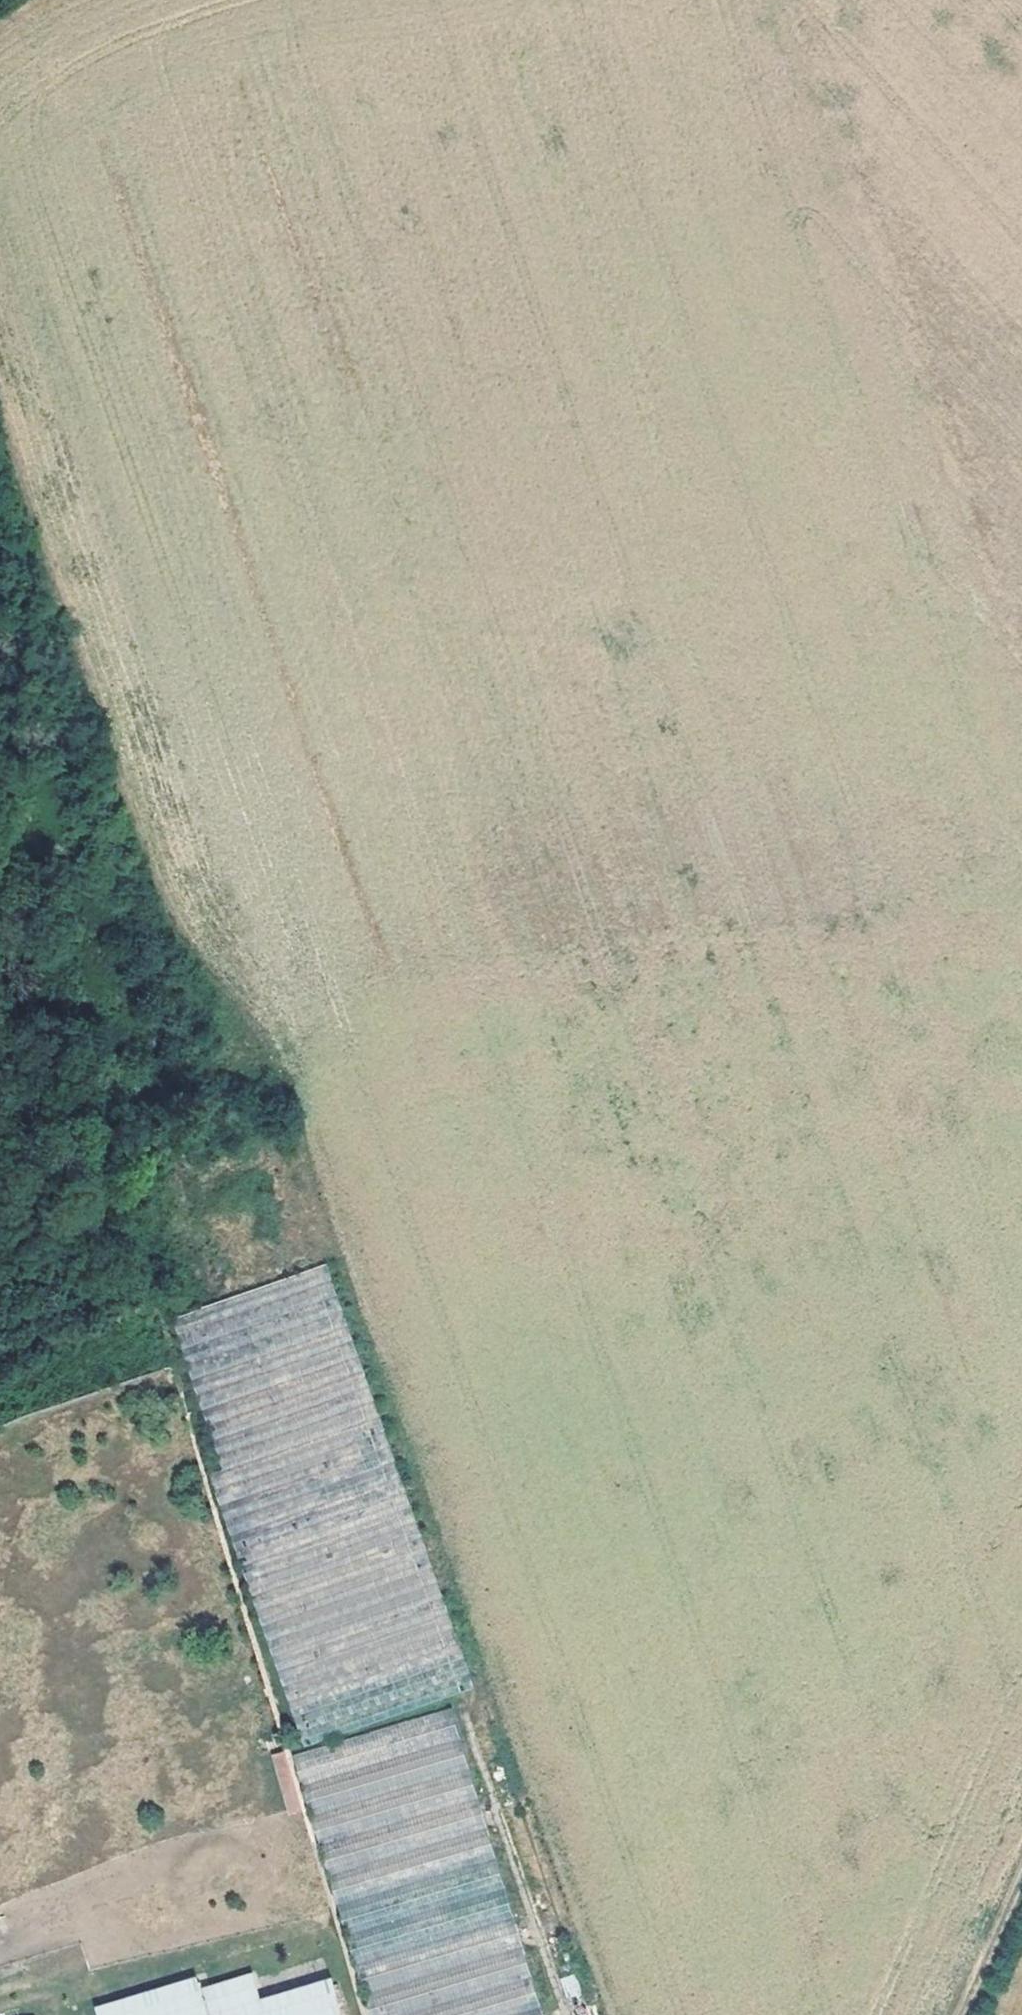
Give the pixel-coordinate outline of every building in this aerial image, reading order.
[(481,1678),(332,1254),(178,1309),(231,1462),(216,1468),(313,1737),(481,1678)] [(457,1703),(297,1750),(377,2014),(550,2014),(457,1703)] [(288,1751),(273,1753),(282,1812),(297,1810),(288,1751)] [(592,1994),(584,1970),(567,1977),(576,2000),(592,1994)] [(333,1976),(261,1998),(254,1973),(202,1989),(198,1976),(97,2006),(100,2014),(345,2014),(333,1976)] [(592,1994),(576,2000),(581,2014),(599,2014),(592,1994)]
